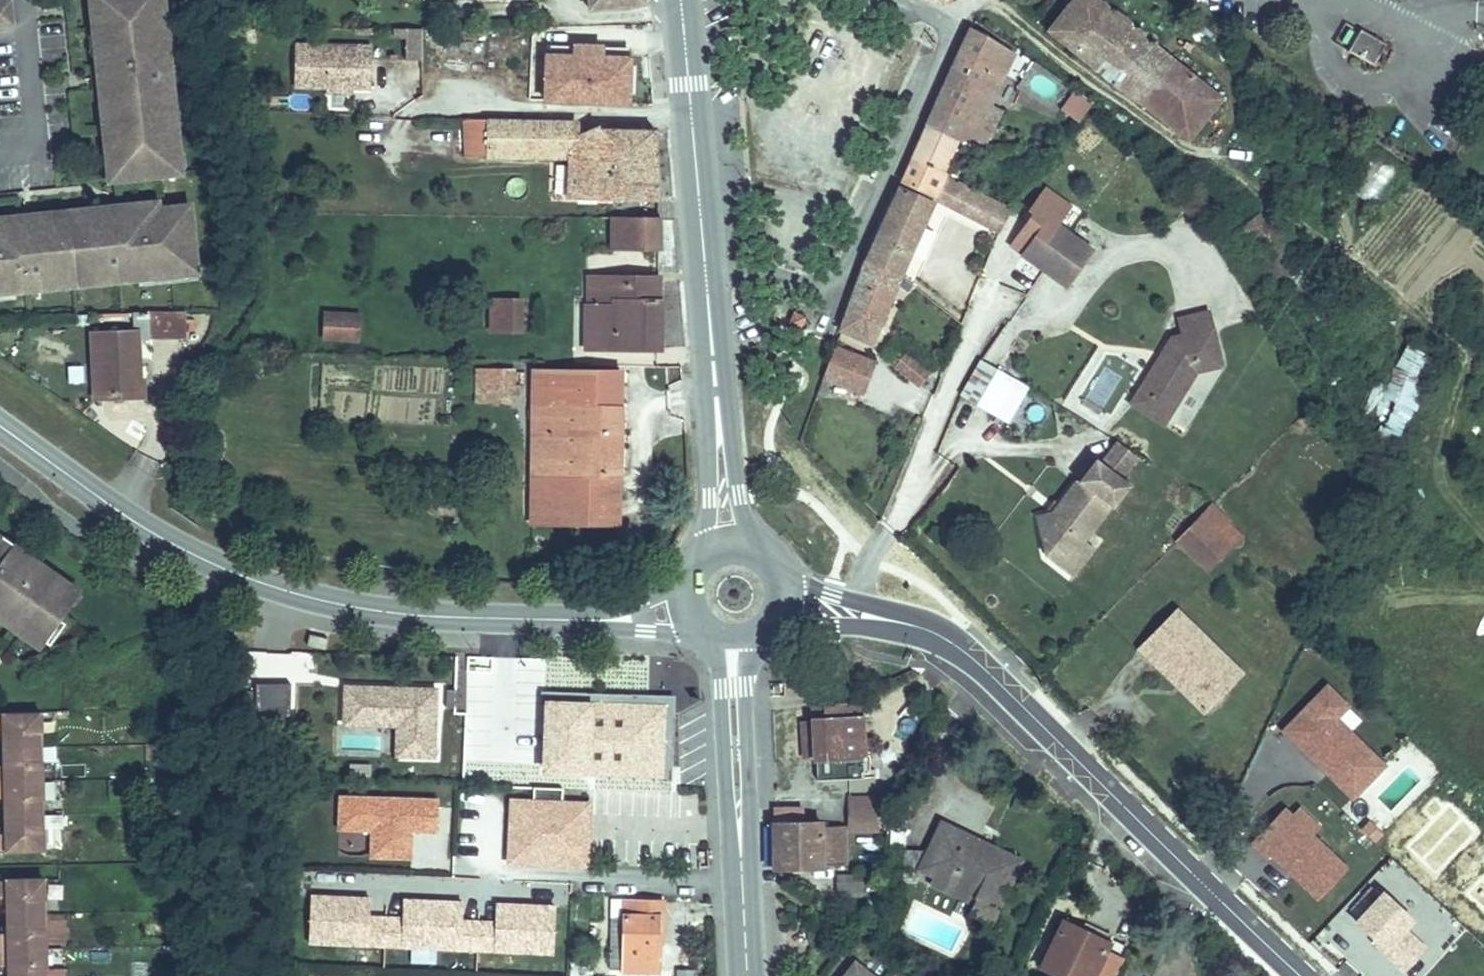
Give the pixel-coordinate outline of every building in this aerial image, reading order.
[(99,105),(103,105),(106,128),(102,129),(106,162),(110,161),(112,180),(177,173),(175,153),(179,153),(176,124),(171,124),(168,99),(173,99),(171,80),(161,82),(160,67),(170,66),(168,48),(163,48),(161,24),(165,24),(163,6),(156,7),(156,0),(94,0),(96,14),(90,14),(92,33),(96,33),(98,55),(94,56),(99,105)] [(574,14),(591,13),(590,0),(572,0),(574,14)] [(1063,16),(1087,34),(1111,0),(1075,0),(1063,16)] [(1128,0),(1111,0),(1087,34),(1153,85),(1184,42),(1128,0)] [(982,19),(971,42),(1012,63),(1022,42),(982,19)] [(1386,40),(1362,27),(1350,52),(1374,64),(1386,40)] [(421,62),(420,31),(403,31),(404,63),(421,62)] [(379,45),(292,42),(290,84),(333,86),(359,86),(378,87),(379,45)] [(1012,63),(971,42),(950,89),(940,111),(992,135),(1000,118),(990,112),(1012,63)] [(1233,80),(1184,42),(1153,85),(1202,122),(1233,80)] [(547,92),(626,94),(627,50),(561,48),(560,77),(548,76),(547,92)] [(1036,68),(1024,88),(1080,120),(1092,99),(1036,68)] [(940,111),(912,171),(951,191),(956,179),(962,167),(975,174),(992,135),(940,111)] [(660,174),(656,127),(595,127),(572,139),(571,123),(465,120),(464,161),(574,163),(574,169),(633,168),(635,174),(660,174)] [(1034,138),(1021,136),(1020,143),(1033,146),(1034,138)] [(1370,160),(1356,197),(1378,205),(1392,168),(1370,160)] [(956,179),(951,191),(966,198),(977,175),(975,174),(962,167),(956,179)] [(633,168),(574,169),(574,172),(575,196),(662,193),(660,174),(635,174),(633,168)] [(1017,224),(1027,200),(1006,190),(987,180),(977,175),(966,198),(1017,224)] [(889,328),(929,239),(948,196),(910,176),(892,221),(884,241),(872,278),(858,314),(889,328)] [(1072,212),(1046,196),(1020,239),(1044,253),(1067,267),(1092,225),(1072,212)] [(136,211),(159,209),(158,202),(136,204),(136,211)] [(0,225),(0,290),(10,289),(11,294),(29,292),(27,279),(41,278),(107,271),(119,270),(121,283),(140,281),(140,276),(167,273),(166,267),(196,264),(198,264),(192,206),(159,209),(136,211),(136,204),(114,207),(114,210),(100,212),(99,208),(35,215),(35,219),(22,220),(22,216),(0,219),(0,224),(0,225)] [(657,219),(615,219),(615,246),(657,245),(657,219)] [(659,271),(659,253),(586,253),(586,272),(659,271)] [(140,276),(140,281),(141,286),(197,279),(196,264),(166,267),(167,273),(140,276)] [(107,271),(41,278),(42,290),(108,283),(107,271)] [(626,303),(585,303),(586,347),(660,346),(659,274),(626,274),(626,303)] [(626,274),(585,275),(585,303),(626,303),(626,274)] [(11,299),(11,294),(10,289),(0,290),(0,300),(11,299)] [(1206,344),(1233,338),(1225,300),(1196,306),(1185,309),(1174,327),(1180,330),(1173,342),(1168,339),(1159,354),(1165,374),(1183,384),(1206,344)] [(476,328),(499,328),(498,301),(476,301),(476,328)] [(545,301),(498,301),(499,328),(545,327),(545,301)] [(154,313),(154,342),(188,342),(189,313),(154,313)] [(327,315),(327,337),(363,337),(363,315),(327,315)] [(1180,330),(1174,327),(1168,339),(1173,342),(1180,330)] [(91,334),(94,402),(145,400),(144,382),(131,382),(129,355),(137,354),(136,332),(91,334)] [(851,333),(839,364),(877,379),(889,349),(851,333)] [(1369,424),(1401,437),(1436,357),(1404,344),(1369,424)] [(1021,356),(1004,346),(985,381),(1003,390),(1021,356)] [(149,349),(154,388),(168,386),(163,348),(149,349)] [(911,387),(926,377),(907,350),(893,360),(911,387)] [(956,369),(943,360),(929,350),(921,362),(934,371),(947,381),(956,369)] [(1176,397),(1183,384),(1165,374),(1159,354),(1145,380),(1176,397)] [(1020,400),(1038,366),(1021,356),(1003,390),(1020,400)] [(487,368),(486,399),(510,400),(510,369),(487,368)] [(535,370),(535,476),(620,476),(620,371),(535,370)] [(1110,437),(1095,457),(1116,471),(1130,452),(1110,437)] [(1098,511),(1123,477),(1116,471),(1095,457),(1088,451),(1052,491),(1056,511),(1084,532),(1077,541),(1086,548),(1108,518),(1098,511)] [(620,476),(535,476),(534,525),(619,525),(620,476)] [(1220,486),(1194,513),(1208,527),(1218,516),(1232,530),(1248,514),(1220,486)] [(1084,532),(1056,511),(1059,529),(1077,541),(1084,532)] [(1218,516),(1208,527),(1222,541),(1232,530),(1218,516)] [(15,615),(25,623),(46,637),(49,640),(65,618),(60,615),(77,590),(59,577),(62,573),(0,529),(0,605),(15,615)] [(1146,617),(1159,629),(1168,619),(1197,649),(1218,670),(1244,643),(1182,580),(1146,617)] [(0,605),(0,616),(10,623),(15,615),(0,605)] [(1168,619),(1159,629),(1187,657),(1209,679),(1218,670),(1197,649),(1168,619)] [(46,637),(25,623),(20,630),(41,644),(46,637)] [(1387,764),(1338,719),(1351,706),(1325,682),(1278,733),(1353,802),(1387,764)] [(391,761),(436,762),(439,687),(339,683),(337,727),(392,729),(391,761)] [(493,761),(554,764),(557,702),(538,701),(539,689),(454,685),(453,704),(496,706),(493,761)] [(640,687),(639,782),(673,782),(675,687),(640,687)] [(825,712),(814,713),(817,774),(864,772),(858,697),(824,698),(825,712)] [(813,700),(814,713),(825,712),(824,698),(813,700)] [(0,711),(0,727),(5,727),(6,745),(43,744),(42,710),(0,711)] [(6,745),(6,763),(0,763),(0,795),(7,794),(8,812),(8,830),(0,830),(0,848),(46,846),(45,811),(44,777),(43,744),(6,745)] [(515,857),(590,859),(591,800),(565,799),(566,783),(537,783),(536,798),(516,798),(515,857)] [(413,854),(413,827),(413,823),(420,823),(420,827),(439,828),(439,795),(341,793),(341,826),(373,827),(373,853),(413,854)] [(1316,902),(1350,867),(1287,807),(1253,842),(1316,902)] [(876,808),(850,808),(850,827),(876,827),(876,808)] [(905,820),(888,820),(890,849),(906,848),(905,820)] [(841,827),(770,826),(775,861),(776,868),(841,868),(841,827)] [(944,826),(928,861),(947,869),(974,882),(965,902),(989,914),(1015,859),(944,826)] [(1483,881),(1483,850),(1442,851),(1443,882),(1483,881)] [(1383,857),(1357,885),(1403,927),(1421,907),(1410,897),(1405,904),(1395,894),(1409,880),(1383,857)] [(937,889),(965,902),(974,882),(947,869),(937,889)] [(0,876),(0,892),(9,891),(10,909),(47,908),(46,875),(0,876)] [(862,877),(839,877),(839,894),(862,894),(862,877)] [(609,912),(608,965),(658,966),(658,927),(661,927),(662,895),(622,895),(622,912),(609,912)] [(310,899),(309,944),(553,951),(555,905),(524,905),(524,910),(514,910),(514,904),(495,904),(495,922),(462,921),(462,903),(431,902),(431,908),(421,908),(421,902),(403,901),(402,920),(369,919),(370,901),(351,900),(350,906),(341,906),(341,900),(310,899)] [(10,909),(10,927),(0,928),(0,959),(11,959),(12,975),(49,975),(48,942),(47,908),(10,909)] [(1081,929),(1066,921),(1043,969),(1059,975),(1097,975),(1110,947),(1079,933),(1081,929)] [(1085,921),(1081,929),(1079,933),(1110,947),(1115,936),(1085,921)] [(491,972),(534,972),(534,954),(491,954),(491,972)] [(856,963),(846,975),(872,975),(856,963)]
